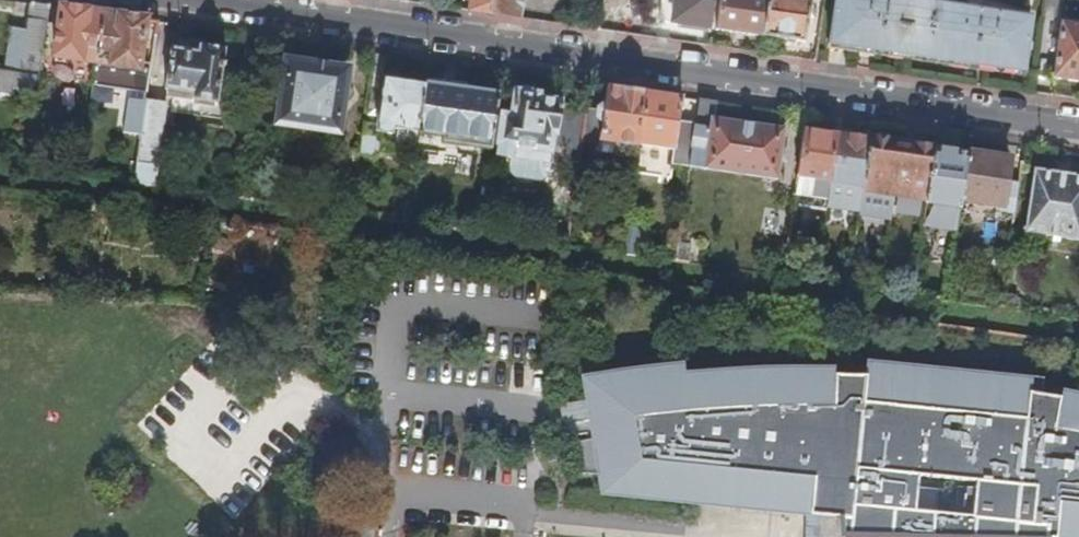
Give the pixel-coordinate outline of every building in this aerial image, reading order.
[(489,15),(492,0),(472,0),(470,11),(489,15)] [(518,18),(519,11),(521,11),(523,0),(492,0),(489,15),(518,18)] [(616,33),(620,0),(602,0),(597,31),(616,33)] [(708,28),(712,0),(661,0),(662,10),(673,13),(671,24),(708,28)] [(762,37),(767,0),(720,0),(715,30),(762,37)] [(762,37),(803,43),(809,0),(767,0),(762,37)] [(1029,19),(897,0),(835,0),(827,45),(1019,75),(1029,19)] [(48,7),(30,4),(28,20),(45,23),(48,7)] [(592,23),(594,7),(587,7),(585,21),(592,23)] [(80,11),(60,8),(55,56),(95,61),(102,15),(80,11)] [(102,15),(95,61),(102,62),(137,68),(144,21),(139,20),(102,15)] [(20,75),(38,78),(45,23),(28,20),(25,32),(20,75)] [(1060,24),(1052,79),(1078,83),(1078,27),(1060,24)] [(2,73),(20,75),(25,32),(10,30),(2,73)] [(215,104),(223,53),(198,49),(198,55),(171,51),(166,91),(192,96),(192,100),(215,104)] [(102,62),(95,61),(93,70),(93,74),(100,75),(102,62)] [(334,130),(343,74),(287,66),(278,123),(334,130)] [(82,78),(92,81),(93,74),(93,70),(84,69),(82,78)] [(18,88),(20,75),(2,73),(0,73),(0,85),(18,88)] [(375,127),(362,125),(358,155),(377,157),(380,134),(390,136),(390,143),(401,145),(403,131),(416,133),(423,86),(382,80),(375,127)] [(498,96),(423,86),(416,133),(444,137),(443,143),(490,148),(498,96)] [(594,113),(586,110),(582,144),(600,144),(600,153),(609,155),(613,144),(635,147),(635,146),(643,93),(618,90),(606,88),(605,106),(597,107),(594,113)] [(668,97),(643,93),(635,146),(635,147),(673,150),(679,99),(668,97)] [(582,144),(586,110),(536,101),(537,98),(516,94),(515,102),(505,100),(497,157),(509,159),(507,171),(551,178),(553,165),(577,168),(582,144)] [(129,99),(116,183),(132,185),(144,101),(129,99)] [(164,105),(144,101),(132,185),(153,188),(164,105)] [(714,103),(696,101),(687,169),(775,182),(782,131),(712,121),(714,103)] [(836,138),(804,133),(797,179),(829,183),(836,138)] [(869,143),(836,138),(829,183),(838,183),(862,188),(869,143)] [(901,148),(869,143),(862,188),(862,191),(894,197),(901,148)] [(934,152),(901,148),(894,197),(926,202),(934,152)] [(966,157),(934,152),(926,202),(926,205),(936,206),(929,226),(955,230),(957,222),(959,206),(960,199),(966,157)] [(1005,162),(966,157),(960,199),(965,201),(1000,205),(1000,211),(1013,215),(1017,187),(1009,185),(1009,179),(1003,178),(1005,162)] [(1033,172),(1024,235),(1078,243),(1078,179),(1033,172)] [(829,183),(797,179),(794,199),(827,203),(829,183)] [(838,183),(829,183),(827,203),(859,209),(862,191),(862,188),(838,183)] [(965,201),(960,199),(959,206),(957,222),(967,223),(968,208),(964,207),(965,201)] [(641,229),(624,228),(621,255),(637,258),(641,229)] [(690,246),(676,245),(674,263),(687,265),(690,246)] [(948,278),(944,302),(951,303),(954,279),(948,278)] [(1013,299),(1001,297),(1000,310),(1012,312),(1013,299)] [(660,382),(621,387),(619,377),(584,383),(593,442),(597,462),(604,463),(607,480),(607,483),(610,498),(751,512),(820,519),(819,536),(1078,536),(1078,405),(1041,398),(1043,382),(987,377),(866,365),(866,380),(834,379),(796,379),(796,374),(742,376),(741,381),(683,384),(683,380),(660,382)] [(597,462),(593,442),(576,445),(582,478),(607,480),(604,463),(597,462)] [(967,518),(969,483),(911,478),(909,513),(967,518)]
